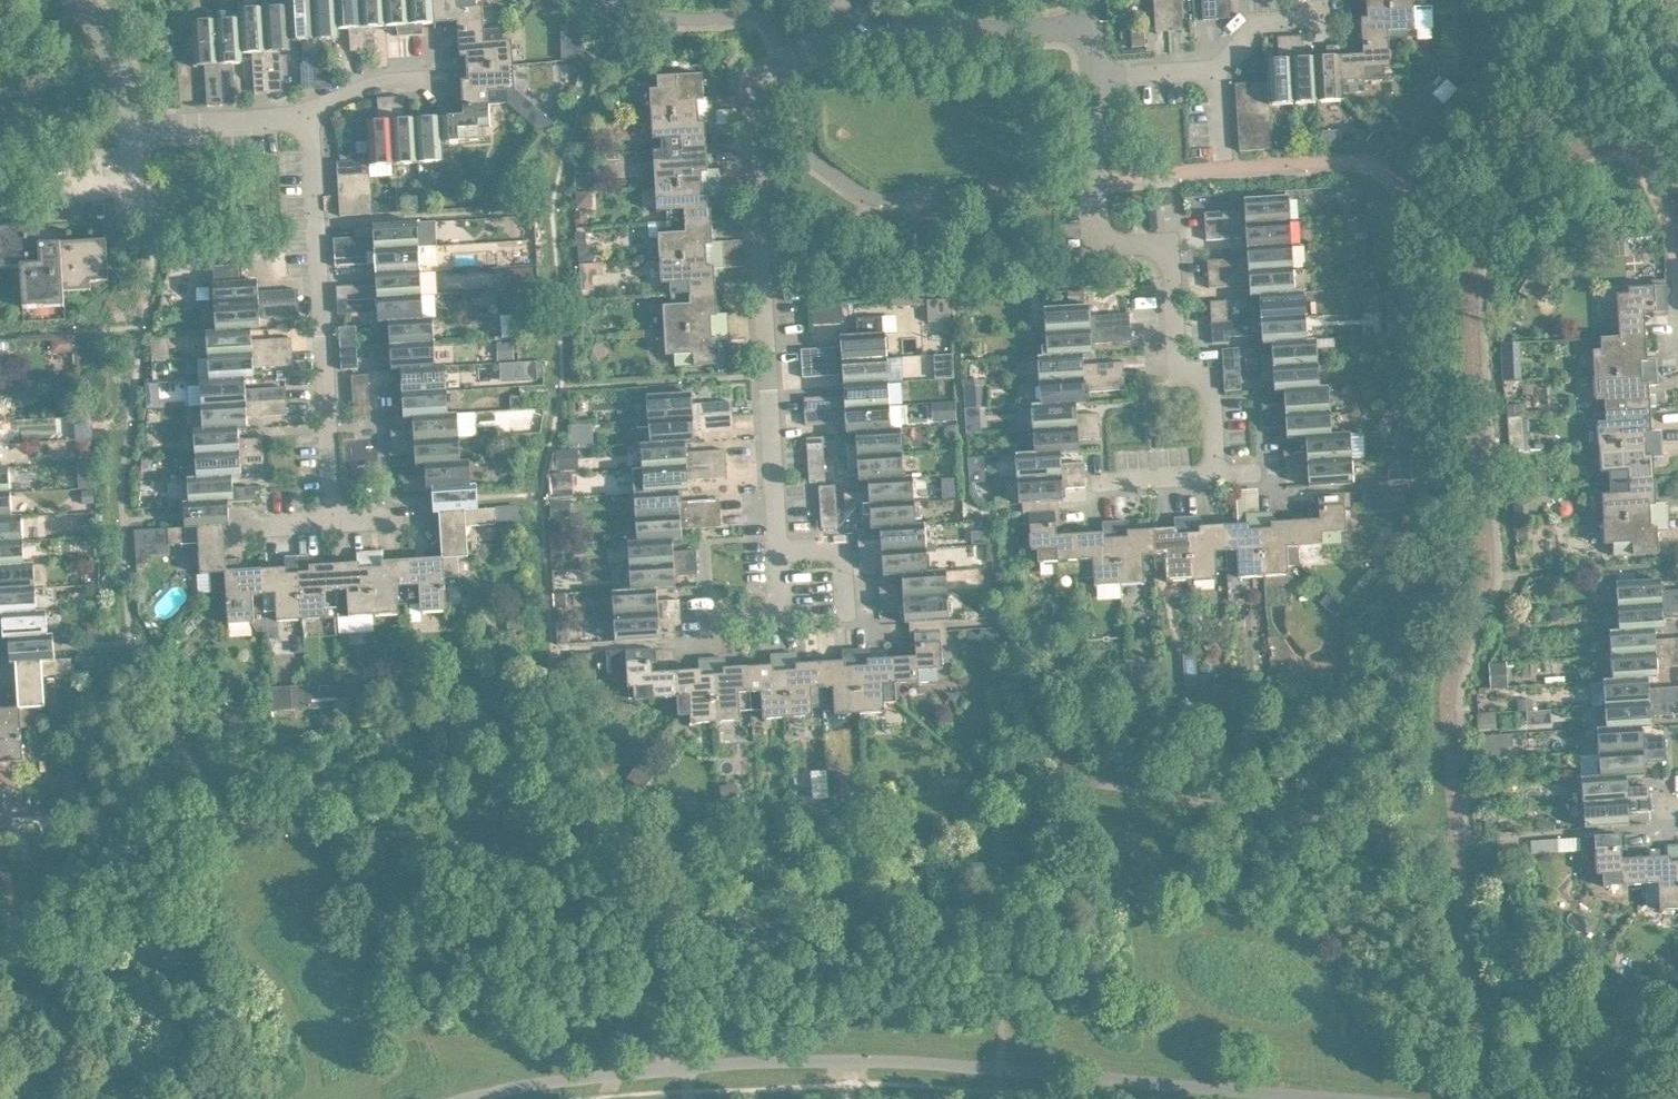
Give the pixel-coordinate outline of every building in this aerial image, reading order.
[(317,61),(314,0),(288,0),(289,5),(291,40),(292,40),(303,39),(305,62),(317,61)] [(341,27),(339,27),(338,0),(314,0),(317,61),(330,60),(328,38),(341,37),(341,27)] [(365,48),(362,0),(338,0),(339,27),(341,27),(351,27),(352,49),(365,48)] [(388,24),(386,0),(362,0),(365,48),(377,48),(376,25),(388,24)] [(412,34),(410,0),(386,0),(388,24),(399,24),(400,34),(412,34)] [(435,22),(434,0),(410,0),(412,34),(424,33),(424,23),(435,22)] [(460,31),(487,29),(487,28),(486,4),(480,5),(480,0),(434,0),(435,22),(459,20),(460,31)] [(1171,30),(1169,0),(1155,0),(1157,30),(1171,30)] [(1171,30),(1185,29),(1183,0),(1169,0),(1171,30)] [(1219,18),(1218,0),(1204,0),(1205,18),(1219,18)] [(1219,18),(1232,17),(1231,0),(1218,0),(1219,18)] [(1473,1),(1459,2),(1461,30),(1475,29),(1473,1)] [(1363,19),(1364,43),(1390,41),(1390,42),(1408,41),(1408,29),(1416,28),(1415,3),(1352,7),(1353,20),(1363,19)] [(293,49),(292,40),(291,40),(289,5),(264,7),(270,91),(284,90),(282,55),(280,55),(279,50),(293,49)] [(256,92),(270,91),(264,7),(239,8),(240,18),(241,18),(244,52),(245,52),(256,51),(256,56),(254,56),(256,92)] [(245,62),(245,52),(244,52),(241,18),(240,18),(218,19),(223,103),(236,102),(234,67),(232,67),(232,62),(245,62)] [(209,104),(223,103),(218,19),(192,21),(193,36),(195,60),(195,65),(208,64),(209,69),(207,69),(209,104)] [(451,55),(452,67),(516,64),(515,39),(507,39),(506,27),(487,28),(487,29),(460,31),(461,54),(451,55)] [(1146,30),(1133,31),(1134,46),(1146,45),(1146,30)] [(1304,34),(1292,35),(1295,102),(1319,100),(1317,57),(1305,57),(1304,34)] [(1269,81),(1270,94),(1270,103),(1271,103),(1295,102),(1292,35),(1279,36),(1281,58),(1268,59),(1269,81)] [(193,36),(176,37),(177,61),(195,60),(193,36)] [(1365,54),(1342,55),(1341,55),(1342,81),(1344,81),(1386,78),(1385,66),(1391,66),(1390,42),(1390,41),(1364,43),(1365,54)] [(1329,56),(1317,57),(1319,100),(1345,99),(1344,81),(1342,81),(1341,55),(1342,55),(1341,44),(1328,45),(1329,56)] [(681,56),(681,61),(681,66),(692,66),(692,60),(691,56),(681,56)] [(463,81),(464,103),(491,102),(491,103),(510,101),(509,89),(518,89),(516,64),(452,67),(453,81),(463,81)] [(651,88),(653,113),(716,109),(715,96),(705,96),(703,73),(659,75),(660,87),(651,88)] [(1237,82),(1238,96),(1270,94),(1269,81),(1237,82)] [(1238,96),(1239,109),(1271,107),(1271,103),(1270,103),(1270,94),(1238,96)] [(404,95),(392,96),(396,163),(420,161),(417,117),(405,118),(404,95)] [(368,120),(370,158),(371,158),(371,164),(396,163),(392,96),(380,97),(381,119),(368,120)] [(465,114),(442,116),(441,116),(443,141),(444,141),(487,139),(486,127),(493,126),(491,103),(491,102),(464,103),(465,114)] [(429,117),(417,117),(420,161),(445,160),(444,141),(443,141),(441,116),(442,116),(442,105),(428,106),(429,117)] [(1239,109),(1239,123),(1272,121),(1271,107),(1239,109)] [(663,137),(663,148),(708,146),(706,123),(716,122),(716,109),(653,113),(654,138),(663,137)] [(544,111),(534,123),(546,134),(557,122),(544,111)] [(1385,112),(1374,122),(1387,134),(1397,123),(1385,112)] [(1239,123),(1240,136),(1273,134),(1272,121),(1239,123)] [(1376,131),(1368,141),(1385,149),(1390,142),(1376,131)] [(1273,134),(1240,136),(1241,150),(1274,148),(1273,134)] [(343,154),(342,154),(342,160),(354,159),(353,144),(343,144),(343,154)] [(656,160),(657,185),(720,181),(719,168),(709,168),(708,146),(663,148),(637,150),(638,161),(656,160)] [(591,157),(577,157),(578,171),(592,171),(591,157)] [(339,160),(340,174),(372,172),(371,164),(371,158),(370,158),(354,159),(342,160),(339,160)] [(340,174),(340,187),(372,185),(372,172),(340,174)] [(667,209),(668,221),(712,218),(711,195),(721,194),(720,181),(657,185),(659,210),(667,209)] [(340,187),(341,201),(373,199),(372,185),(340,187)] [(1206,211),(1207,225),(1291,220),(1290,195),(1246,197),(1246,211),(1242,211),(1242,209),(1206,211)] [(373,199),(341,201),(342,214),(374,212),(373,199)] [(660,233),(662,258),(724,254),(724,240),(714,241),(712,218),(668,221),(669,232),(660,233)] [(335,237),(336,251),(420,246),(419,220),(375,223),(376,237),(371,237),(371,235),(335,237)] [(1248,234),(1249,247),(1293,244),(1291,220),(1207,225),(1208,239),(1243,237),(1243,235),(1248,234)] [(25,307),(46,306),(46,298),(65,296),(65,282),(110,279),(108,239),(42,243),(40,223),(0,226),(0,266),(22,265),(25,307)] [(588,231),(580,232),(580,244),(589,244),(588,231)] [(1209,259),(1210,273),(1294,268),(1293,244),(1249,247),(1250,259),(1245,259),(1245,257),(1209,259)] [(377,260),(378,272),(422,270),(420,246),(336,251),(337,265),(373,262),(372,261),(377,260)] [(1371,251),(1360,252),(1360,263),(1371,263),(1371,251)] [(672,282),(672,293),(717,290),(715,267),(725,267),(724,254),(662,258),(663,282),(672,282)] [(214,281),(216,307),(300,301),(299,288),(264,290),(264,292),(259,292),(259,279),(241,280),(240,263),(215,265),(216,281),(214,281)] [(594,263),(582,263),(583,289),(595,288),(594,263)] [(1252,296),(1261,295),(1261,294),(1296,292),(1296,291),(1294,268),(1210,273),(1211,287),(1247,285),(1246,282),(1251,282),(1252,296)] [(338,285),(339,299),(423,294),(422,270),(378,272),(378,285),(374,285),(374,283),(338,285)] [(1618,293),(1621,336),(1621,337),(1646,335),(1645,312),(1655,311),(1655,316),(1669,315),(1668,289),(1667,279),(1653,279),(1654,285),(1630,287),(1630,292),(1618,293)] [(664,304),(666,329),(729,325),(728,312),(718,313),(717,290),(672,293),(673,304),(664,304)] [(1251,306),(1252,319),(1307,315),(1305,290),(1296,291),(1296,292),(1261,294),(1261,295),(1262,306),(1251,306)] [(503,293),(500,297),(500,305),(504,309),(510,309),(514,304),(514,296),(510,293),(503,293)] [(381,322),(390,321),(390,320),(424,318),(424,317),(423,294),(339,299),(340,312),(375,310),(375,308),(380,308),(381,322)] [(951,298),(929,299),(930,320),(952,319),(951,298)] [(1212,301),(1213,311),(1229,310),(1228,300),(1212,301)] [(216,307),(217,330),(217,331),(252,329),(252,330),(262,329),(261,316),(265,315),(266,317),(301,315),(300,301),(216,307)] [(844,304),(815,305),(816,323),(845,322),(844,304)] [(1046,306),(1047,331),(1131,326),(1131,312),(1095,315),(1095,317),(1091,317),(1090,304),(1046,306)] [(802,348),(803,362),(888,357),(886,332),(885,332),(884,315),(858,317),(859,333),(842,335),(843,348),(838,348),(838,346),(802,348)] [(1264,343),(1273,342),(1308,339),(1307,315),(1252,319),(1253,331),(1263,330),(1264,343)] [(380,332),(381,345),(435,342),(434,316),(424,317),(424,318),(390,320),(390,321),(391,331),(380,332)] [(358,335),(357,325),(341,326),(341,336),(358,335)] [(729,325),(666,329),(668,354),(676,354),(677,366),(721,363),(720,339),(730,339),(729,325)] [(1047,331),(1049,354),(1049,355),(1083,353),(1083,354),(1093,354),(1092,340),(1097,340),(1097,342),(1132,340),(1131,326),(1047,331)] [(208,330),(210,355),(294,350),(293,336),(257,338),(257,340),(253,340),(252,330),(252,329),(217,331),(217,330),(208,330)] [(1214,332),(1215,342),(1231,341),(1230,331),(1214,332)] [(1594,349),(1596,374),(1659,371),(1658,358),(1648,358),(1646,335),(1621,337),(1621,336),(1602,337),(1603,349),(1594,349)] [(1263,354),(1264,367),(1319,363),(1317,338),(1308,339),(1273,342),(1274,354),(1263,354)] [(500,340),(500,361),(516,361),(516,340),(500,340)] [(1522,341),(1504,342),(1504,360),(1522,359),(1522,341)] [(0,342),(0,350),(11,349),(11,342),(0,342)] [(393,370),(402,369),(402,368),(437,366),(437,365),(435,342),(381,345),(382,357),(392,357),(393,370)] [(170,347),(155,348),(156,358),(171,358),(170,347)] [(1224,348),(1225,359),(1241,358),(1241,347),(1224,348)] [(210,355),(211,379),(211,380),(246,378),(255,378),(254,364),(259,364),(259,366),(295,363),(294,350),(210,355)] [(954,353),(936,354),(937,377),(955,377),(954,353)] [(1039,355),(1041,380),(1125,374),(1124,361),(1089,363),(1089,365),(1084,365),(1083,354),(1083,353),(1049,355),(1049,354),(1039,355)] [(343,368),(360,367),(359,357),(343,358),(343,368)] [(844,371),(845,384),(889,381),(888,357),(803,362),(804,376),(840,374),(840,372),(844,371)] [(539,360),(520,362),(522,380),(540,379),(539,360)] [(1277,391),(1286,390),(1286,389),(1320,387),(1320,386),(1319,363),(1264,367),(1265,379),(1276,378),(1277,391)] [(392,381),(393,393),(448,390),(446,365),(437,365),(437,366),(402,368),(402,369),(403,380),(392,381)] [(1606,399),(1607,410),(1651,408),(1650,385),(1660,384),(1659,371),(1596,374),(1597,399),(1606,399)] [(79,372),(61,372),(61,390),(80,389),(79,372)] [(353,374),(354,385),(370,384),(370,373),(353,374)] [(1041,380),(1042,403),(1042,404),(1077,402),(1077,403),(1086,402),(1086,389),(1090,388),(1090,390),(1126,388),(1125,374),(1041,380)] [(202,380),(203,405),(288,399),(287,385),(251,387),(251,389),(247,390),(246,378),(211,380),(211,379),(202,380)] [(1226,380),(1227,390),(1243,389),(1242,379),(1226,380)] [(805,397),(806,410),(891,405),(889,381),(845,384),(846,396),(841,397),(841,394),(805,397)] [(990,384),(966,386),(967,407),(991,405),(990,384)] [(1264,402),(1264,415),(1331,410),(1330,385),(1320,386),(1320,387),(1286,389),(1286,390),(1286,401),(1264,402)] [(405,417),(415,417),(415,416),(449,414),(449,412),(448,390),(393,393),(394,405),(404,405),(405,417)] [(648,394),(650,419),(734,414),(733,400),(698,402),(698,404),(693,404),(692,391),(648,394)] [(521,396),(512,396),(513,409),(521,409),(521,396)] [(203,405),(205,428),(205,429),(240,427),(240,428),(249,427),(248,414),(253,413),(253,415),(288,413),(288,399),(203,405)] [(957,401),(934,402),(935,420),(957,419),(957,401)] [(1033,403),(1035,428),(1101,424),(1101,412),(1078,414),(1077,403),(1077,402),(1042,404),(1042,403),(1033,403)] [(1526,404),(1512,404),(1512,413),(1527,413),(1526,404)] [(355,406),(356,416),(372,415),(372,405),(355,406)] [(848,433),(857,432),(857,431),(892,429),(892,428),(891,405),(806,410),(807,424),(843,422),(843,420),(847,420),(848,433)] [(1599,422),(1600,447),(1663,443),(1662,430),(1652,430),(1651,408),(1607,410),(1607,421),(1599,422)] [(1289,438),(1307,437),(1307,436),(1333,434),(1333,433),(1331,410),(1264,415),(1265,427),(1288,425),(1289,438)] [(393,429),(393,441),(460,437),(458,412),(449,412),(449,414),(415,416),(415,417),(415,427),(393,429)] [(1529,413),(1511,414),(1513,450),(1531,449),(1529,413)] [(650,419),(652,442),(652,443),(686,441),(686,442),(695,442),(695,428),(699,428),(699,430),(735,427),(734,414),(650,419)] [(594,423),(571,424),(572,447),(595,446),(594,423)] [(1035,428),(1036,451),(1036,452),(1062,451),(1062,452),(1080,451),(1079,438),(1102,437),(1101,424),(1035,428)] [(195,428),(197,453),(264,449),(263,437),(240,438),(240,428),(240,427),(205,429),(205,428),(195,428)] [(847,443),(848,456),(903,452),(901,427),(892,428),(892,429),(857,431),(857,432),(858,443),(847,443)] [(1285,449),(1286,461),(1353,457),(1351,432),(1333,433),(1333,434),(1307,436),(1307,437),(1308,448),(1285,449)] [(808,437),(809,447),(825,446),(824,436),(808,437)] [(418,465),(427,464),(427,463),(462,461),(461,460),(460,437),(393,441),(394,453),(417,452),(418,465)] [(87,438),(77,439),(78,447),(86,454),(94,454),(93,438),(87,438)] [(642,443),(644,467),(728,462),(727,449),(691,451),(691,453),(687,453),(686,442),(686,441),(652,443),(652,442),(642,443)] [(1610,471),(1611,482),(1656,480),(1654,457),(1664,456),(1663,443),(1600,447),(1602,472),(1610,471)] [(580,448),(558,449),(559,471),(581,471),(580,448)] [(197,453),(199,476),(199,477),(234,475),(234,476),(243,476),(242,463),(265,461),(264,449),(197,453)] [(1017,452),(1019,478),(1086,474),(1085,461),(1062,463),(1062,452),(1062,451),(1036,452),(1036,451),(1017,452)] [(860,480),(870,480),(870,479),(904,476),(903,452),(848,456),(849,468),(859,467),(860,480)] [(986,456),(969,457),(970,481),(987,480),(986,456)] [(1353,457),(1286,461),(1287,474),(1310,472),(1310,485),(1354,482),(1353,457)] [(406,490),(434,488),(434,486),(472,484),(471,459),(461,460),(462,461),(427,463),(427,464),(428,474),(405,476),(406,490)] [(634,468),(636,492),(645,491),(645,492),(680,490),(689,490),(688,476),(693,476),(693,478),(729,476),(728,462),(644,467),(634,468)] [(12,491),(10,466),(1,467),(1,468),(0,468),(0,492),(12,491)] [(810,469),(811,479),(827,478),(826,468),(810,469)] [(1413,468),(1390,470),(1391,479),(1413,478),(1413,468)] [(1513,472),(1514,487),(1545,485),(1544,470),(1513,472)] [(574,472),(551,473),(552,497),(575,496),(574,472)] [(1086,474),(1019,478),(1020,503),(1065,500),(1064,487),(1080,486),(1081,499),(1088,499),(1086,474)] [(189,477),(191,500),(229,498),(229,500),(258,499),(257,485),(234,487),(234,476),(234,475),(199,477),(199,476),(189,477)] [(846,504),(860,503),(915,500),(914,475),(904,476),(870,479),(870,480),(870,490),(846,492),(846,504)] [(959,477),(944,478),(945,499),(960,498),(959,477)] [(1603,494),(1605,519),(1668,515),(1667,502),(1657,502),(1656,480),(1611,482),(1612,493),(1603,494)] [(436,512),(441,512),(480,509),(480,508),(479,495),(478,484),(472,484),(434,486),(434,488),(435,497),(436,512)] [(820,485),(821,495),(837,494),(837,484),(820,485)] [(1539,521),(1537,487),(1515,489),(1517,522),(1539,521)] [(95,489),(84,489),(84,503),(96,502),(95,489)] [(636,492),(637,517),(721,512),(720,498),(685,500),(685,502),(681,502),(680,490),(645,492),(645,491),(636,492)] [(13,515),(12,491),(0,492),(0,516),(13,515)] [(1320,518),(1298,520),(1299,545),(1300,545),(1301,558),(1324,557),(1323,544),(1343,543),(1342,531),(1348,530),(1346,506),(1352,506),(1351,492),(1314,495),(1315,509),(1319,508),(1320,518)] [(186,519),(187,526),(226,524),(231,524),(230,517),(229,500),(229,498),(191,500),(185,501),(186,519)] [(572,498),(552,499),(553,516),(573,516),(572,498)] [(872,528),(882,527),(882,526),(917,524),(916,523),(915,500),(860,503),(861,515),(872,515),(872,528)] [(441,512),(443,546),(445,577),(446,577),(461,576),(459,557),(470,556),(468,525),(497,523),(496,507),(480,508),(480,509),(441,512)] [(1039,561),(1082,558),(1084,558),(1082,533),(1058,534),(1057,524),(1062,524),(1061,510),(1025,512),(1026,525),(1031,525),(1033,549),(1039,549),(1039,561)] [(1274,511),(1261,512),(1265,574),(1290,573),(1289,564),(1301,564),(1301,558),(1300,545),(1299,545),(1298,520),(1275,521),(1274,511)] [(637,517),(639,540),(639,541),(673,539),(673,540),(683,539),(682,526),(687,525),(687,527),(722,525),(721,512),(637,517)] [(1248,523),(1226,524),(1228,568),(1239,567),(1240,576),(1265,574),(1261,512),(1248,513),(1248,523)] [(24,539),(23,514),(13,515),(0,516),(0,541),(24,539)] [(1202,515),(1189,516),(1193,579),(1218,577),(1217,569),(1228,568),(1226,524),(1203,525),(1202,515)] [(1668,515),(1605,519),(1606,543),(1615,543),(1616,555),(1660,552),(1659,529),(1669,528),(1668,515)] [(822,517),(823,527),(839,526),(839,516),(822,517)] [(1176,527),(1154,528),(1156,573),(1167,572),(1168,580),(1193,579),(1189,516),(1176,517),(1176,527)] [(97,520),(86,521),(87,534),(98,533),(97,520)] [(1130,520),(1117,521),(1121,583),(1146,582),(1145,573),(1156,573),(1154,528),(1131,530),(1130,520)] [(1084,558),(1082,558),(1083,577),(1095,576),(1096,585),(1121,583),(1117,521),(1104,521),(1105,531),(1082,533),(1084,558)] [(860,539),(860,552),(927,547),(926,522),(916,523),(917,524),(882,526),(882,527),(883,538),(860,539)] [(1529,523),(1517,523),(1518,540),(1529,539),(1529,523)] [(213,591),(228,591),(227,560),(226,524),(187,526),(170,527),(171,543),(200,541),(202,572),(212,572),(213,591)] [(991,530),(974,531),(974,543),(992,542),(991,530)] [(570,532),(552,532),(552,546),(554,546),(570,546),(570,532)] [(26,564),(26,562),(24,539),(0,541),(0,565),(26,564)] [(630,540),(631,565),(698,561),(697,549),(674,550),(673,540),(673,539),(639,541),(639,540),(630,540)] [(431,557),(408,558),(411,603),(422,602),(422,611),(448,609),(446,577),(445,577),(443,546),(431,547),(431,557)] [(554,546),(554,556),(572,556),(572,546),(570,546),(554,546)] [(885,575),(903,574),(903,573),(929,571),(929,570),(927,547),(860,552),(861,564),(884,562),(885,575)] [(385,550),(371,551),(375,614),(400,612),(399,604),(411,603),(408,558),(386,560),(385,550)] [(359,562),(336,563),(338,607),(339,607),(339,616),(375,614),(371,551),(358,552),(359,562)] [(312,554),(299,555),(302,618),(327,617),(327,608),(338,607),(336,563),(313,564),(312,554)] [(286,566),(263,567),(266,612),(277,611),(278,620),(302,618),(299,555),(285,556),(286,566)] [(228,591),(230,623),(254,621),(261,630),(268,629),(267,625),(266,612),(263,567),(240,569),(240,559),(227,560),(228,591)] [(631,565),(633,588),(633,589),(658,588),(658,589),(677,588),(676,575),(699,573),(698,561),(631,565)] [(37,587),(35,562),(26,562),(26,564),(0,565),(0,589),(37,587)] [(881,586),(882,598),(949,594),(947,569),(929,570),(929,571),(903,573),(903,574),(904,585),(881,586)] [(1619,607),(1677,603),(1677,589),(1667,589),(1667,591),(1662,592),(1661,579),(1617,582),(1619,607)] [(4,614),(4,613),(38,611),(38,610),(37,587),(0,589),(0,614),(4,614)] [(614,589),(615,614),(682,610),(681,598),(659,599),(658,589),(658,588),(633,589),(633,588),(614,589)] [(568,592),(555,592),(556,606),(569,606),(568,592)] [(1330,593),(1322,601),(1337,615),(1345,606),(1330,593)] [(949,594),(882,598),(883,611),(906,609),(906,622),(951,619),(949,594)] [(1620,630),(1620,631),(1655,628),(1655,630),(1665,629),(1664,615),(1668,615),(1669,617),(1677,616),(1677,603),(1619,607),(1620,630)] [(11,637),(11,635),(49,633),(47,609),(38,610),(38,611),(4,613),(4,614),(4,624),(0,625),(0,638),(11,637)] [(682,610),(615,614),(617,639),(661,637),(660,624),(683,622),(682,610)] [(524,615),(509,615),(510,631),(525,630),(524,615)] [(89,630),(98,630),(98,622),(89,623),(89,630)] [(1520,626),(1507,627),(1508,636),(1520,636),(1520,626)] [(975,632),(971,644),(994,654),(999,642),(995,640),(998,634),(984,628),(981,634),(975,632)] [(1613,655),(1677,651),(1677,637),(1661,638),(1661,640),(1656,640),(1655,630),(1655,628),(1620,631),(1620,630),(1611,630),(1613,655)] [(917,655),(894,657),(896,682),(939,680),(938,668),(944,667),(942,643),(948,643),(947,629),(911,631),(912,646),(917,645),(917,655)] [(570,631),(557,631),(558,643),(571,642),(570,631)] [(12,662),(18,661),(56,659),(56,658),(56,647),(55,632),(49,633),(11,635),(11,637),(11,650),(12,662)] [(636,698),(678,696),(679,696),(678,670),(654,671),(654,661),(658,661),(657,647),(608,650),(609,671),(628,670),(629,686),(635,686),(636,698)] [(870,648),(857,649),(861,712),(886,710),(885,702),(898,701),(896,682),(894,657),(871,658),(870,648)] [(1089,649),(1090,668),(1108,666),(1107,648),(1089,649)] [(844,660),(822,661),(824,706),(836,705),(836,713),(861,712),(857,649),(844,650),(844,660)] [(1614,678),(1614,679),(1649,677),(1658,677),(1658,664),(1662,663),(1662,666),(1677,664),(1677,651),(1613,655),(1614,678)] [(798,652),(785,653),(789,716),(814,715),(813,706),(824,706),(822,661),(799,662),(798,652)] [(1197,652),(1185,653),(1187,684),(1199,684),(1197,652)] [(588,667),(587,653),(573,654),(574,668),(588,667)] [(772,664),(750,665),(753,710),(764,709),(764,718),(789,716),(785,653),(772,654),(772,664)] [(18,661),(20,696),(22,726),(23,726),(37,725),(36,706),(46,706),(45,674),(74,673),(73,657),(56,658),(56,659),(18,661)] [(726,657),(713,658),(717,721),(742,719),(742,711),(753,710),(750,665),(727,667),(726,657)] [(679,696),(678,696),(679,715),(692,714),(692,722),(717,721),(713,658),(700,658),(700,668),(678,670),(679,696)] [(95,659),(84,660),(85,676),(96,675),(95,659)] [(368,677),(345,679),(347,705),(369,703),(368,677)] [(1606,704),(1677,699),(1677,685),(1654,687),(1654,689),(1650,689),(1649,677),(1614,679),(1614,678),(1605,679),(1606,704)] [(343,684),(308,686),(309,707),(344,705),(343,684)] [(246,688),(233,699),(240,707),(253,697),(246,688)] [(0,707),(0,760),(24,759),(23,726),(22,726),(20,696),(7,697),(8,706),(0,707)] [(1534,698),(1520,699),(1521,710),(1535,709),(1534,698)] [(1608,727),(1608,728),(1643,726),(1643,727),(1652,726),(1651,713),(1656,712),(1656,715),(1677,713),(1677,699),(1606,704),(1608,727)] [(1497,713),(1481,714),(1482,730),(1498,729),(1497,713)] [(1599,728),(1600,753),(1667,748),(1666,736),(1644,737),(1643,727),(1643,726),(1608,728),(1608,727),(1599,728)] [(1500,734),(1482,735),(1484,760),(1502,759),(1501,747),(1500,734)] [(1600,753),(1602,776),(1602,777),(1627,775),(1627,776),(1646,775),(1645,762),(1668,760),(1667,748),(1600,753)] [(642,759),(628,776),(644,790),(658,773),(642,759)] [(964,770),(964,776),(967,779),(972,779),(978,773),(970,764),(964,770)] [(828,769),(814,770),(816,797),(830,796),(828,769)] [(849,772),(835,773),(836,794),(850,793),(849,772)] [(1583,777),(1585,802),(1651,797),(1650,785),(1628,786),(1627,776),(1627,775),(1602,777),(1602,776),(1583,777)] [(1485,808),(1500,806),(1500,800),(1491,793),(1484,794),(1485,808)] [(1651,797),(1585,802),(1586,827),(1630,824),(1629,811),(1652,809),(1651,797)] [(1486,811),(1488,832),(1504,831),(1503,810),(1486,811)] [(1605,885),(1646,883),(1648,883),(1647,857),(1623,858),(1623,848),(1627,848),(1626,834),(1590,836),(1591,850),(1597,850),(1598,874),(1604,873),(1605,885)] [(1560,838),(1545,839),(1546,852),(1561,852),(1560,838)] [(1646,883),(1648,902),(1660,901),(1660,909),(1677,908),(1677,845),(1669,845),(1669,855),(1647,857),(1648,883),(1646,883)] [(1588,942),(1600,953),(1611,941),(1599,931),(1588,942)]
